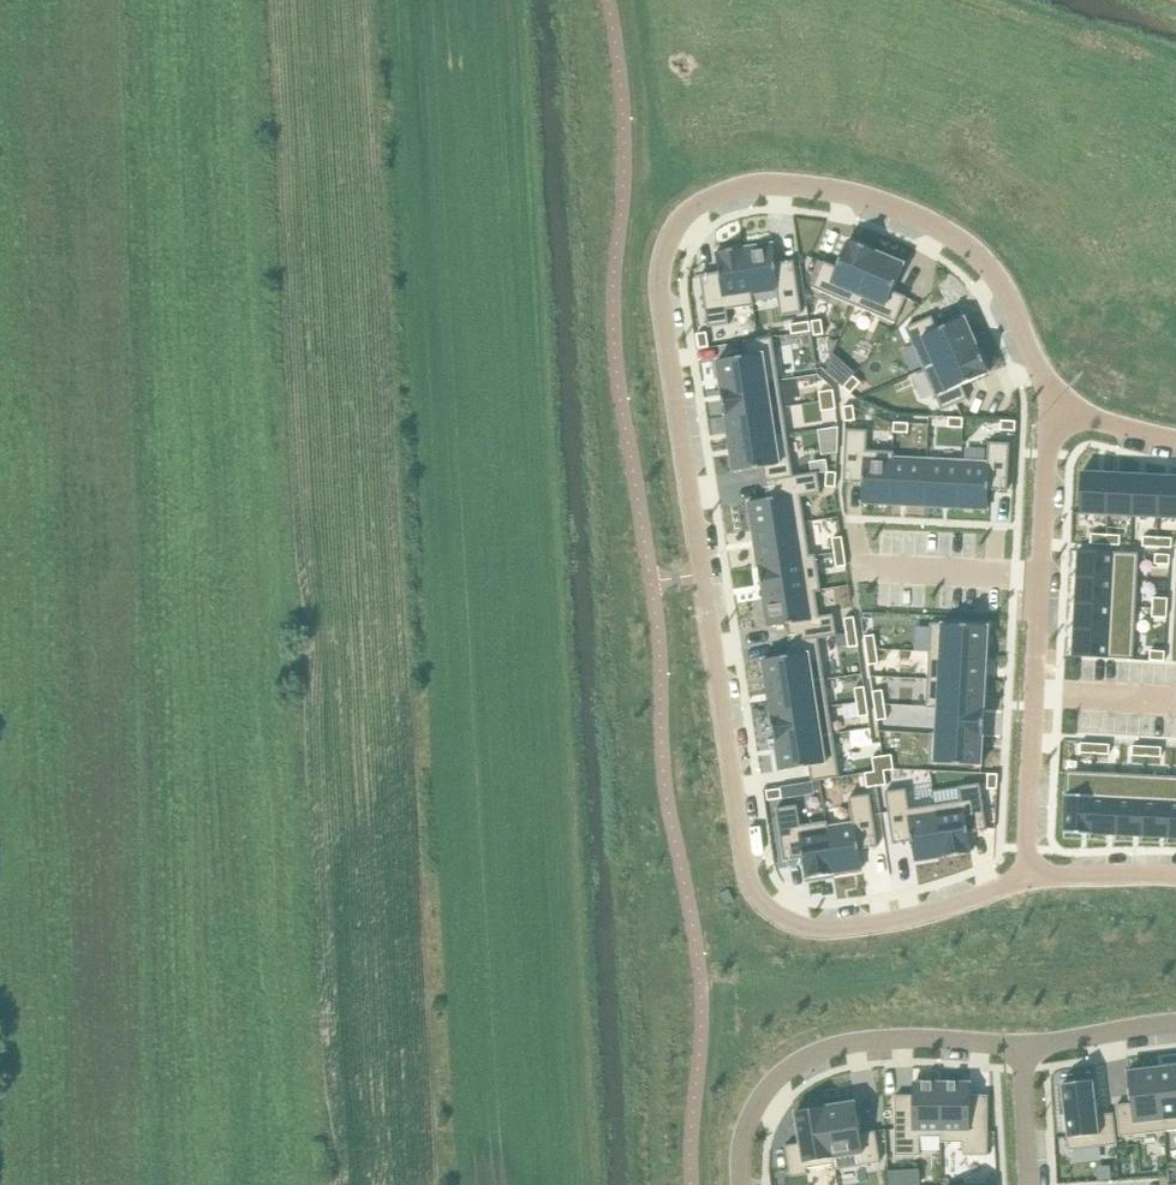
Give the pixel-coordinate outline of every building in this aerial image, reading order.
[(823,261),(812,287),(854,305),(877,251),(849,239),(837,267),(823,261)] [(773,243),(744,247),(753,305),(754,305),(752,293),(777,290),(781,315),(802,312),(794,260),(776,263),(773,243)] [(719,271),(700,274),(708,326),(729,323),(727,309),(753,305),(744,247),(716,251),(719,271)] [(877,251),(854,305),(895,322),(907,296),(893,290),(904,263),(877,251)] [(932,316),(906,327),(924,368),(977,345),(965,317),(938,329),(932,316)] [(822,319),(812,320),(814,335),(824,333),(822,319)] [(809,321),(790,324),(792,334),(811,331),(809,321)] [(707,331),(697,333),(699,347),(709,346),(707,331)] [(746,356),(717,360),(721,388),(779,380),(772,336),(744,341),(746,356)] [(977,345),(924,368),(942,410),(968,398),(962,385),(989,373),(977,345)] [(853,375),(844,386),(851,392),(860,381),(853,375)] [(779,380),(721,388),(726,416),(783,407),(779,380)] [(834,389),(819,391),(820,401),(835,399),(834,389)] [(835,399),(820,401),(822,410),(836,408),(835,399)] [(853,405),(844,406),(846,421),(856,419),(853,405)] [(783,407),(726,416),(730,443),(787,434),(783,407)] [(949,417),(948,426),(963,427),(963,417),(949,417)] [(1001,420),(1001,429),(1016,430),(1016,420),(1001,420)] [(894,422),(894,431),(908,432),(909,422),(894,422)] [(846,428),(844,481),(862,482),(861,502),(890,504),(893,451),(867,450),(868,430),(846,428)] [(787,434),(730,443),(734,471),(763,467),(765,480),(793,475),(787,434)] [(962,460),(959,507),(988,509),(989,489),(1008,490),(1010,442),(989,441),(988,461),(962,460)] [(893,451),(890,504),(925,506),(927,458),(894,457),(894,451),(893,451)] [(927,458),(925,506),(959,507),(962,460),(927,458)] [(826,459),(810,462),(811,472),(818,472),(818,473),(827,471),(828,471),(828,470),(826,459)] [(827,471),(826,486),(836,486),(837,472),(828,471),(827,471)] [(1082,471),(1080,513),(1107,514),(1109,473),(1082,471)] [(768,498),(748,501),(753,529),(805,521),(801,496),(821,493),(818,473),(818,472),(811,472),(793,475),(765,480),(768,498)] [(1109,473),(1107,514),(1133,516),(1135,474),(1109,473)] [(1135,474),(1133,516),(1159,517),(1161,475),(1135,474)] [(1159,517),(1175,518),(1175,476),(1161,475),(1159,517)] [(805,521),(753,529),(758,564),(816,555),(816,553),(810,554),(805,521)] [(1092,533),(1091,543),(1106,544),(1106,534),(1092,533)] [(1106,534),(1106,544),(1120,544),(1121,535),(1106,534)] [(842,536),(832,537),(835,552),(844,550),(842,536)] [(1143,536),(1143,546),(1157,546),(1158,537),(1143,536)] [(1158,537),(1157,546),(1172,547),(1172,537),(1158,537)] [(1078,549),(1077,577),(1138,580),(1139,553),(1078,549)] [(844,550),(835,552),(837,566),(846,565),(844,550)] [(1156,553),(1155,563),(1170,564),(1170,554),(1156,553)] [(816,555),(758,564),(763,598),(821,589),(816,555)] [(1077,577),(1075,603),(1136,606),(1138,580),(1077,577)] [(821,589),(763,598),(768,626),(787,623),(790,642),(818,637),(837,635),(834,613),(819,616),(816,591),(821,590),(821,589)] [(1153,597),(1153,607),(1167,607),(1168,598),(1153,597)] [(1075,603),(1074,628),(1135,632),(1136,606),(1075,603)] [(1153,607),(1152,616),(1167,617),(1167,607),(1153,607)] [(854,616),(845,618),(847,632),(856,631),(854,616)] [(931,622),(929,651),(987,654),(989,625),(931,622)] [(1074,628),(1073,656),(1133,659),(1135,632),(1074,628)] [(856,631),(847,632),(849,646),(859,645),(856,631)] [(874,634),(865,635),(867,650),(877,648),(874,634)] [(792,655),(763,659),(767,688),(825,679),(818,637),(790,642),(792,655)] [(877,648),(867,650),(869,664),(879,663),(877,648)] [(1151,650),(1150,660),(1165,660),(1165,651),(1151,650)] [(929,651),(928,678),(986,681),(987,654),(929,651)] [(928,678),(926,706),(984,709),(986,681),(928,678)] [(825,679),(767,688),(771,715),(829,706),(825,679)] [(865,686),(855,687),(857,702),(867,700),(865,686)] [(883,689),(873,691),(875,705),(885,704),(883,689)] [(867,700),(857,702),(859,716),(869,715),(867,700)] [(885,704),(875,705),(877,719),(887,718),(885,704)] [(829,706),(771,715),(776,742),(833,733),(829,706)] [(926,706),(926,707),(938,708),(937,732),(931,732),(931,734),(983,736),(984,709),(926,706)] [(833,733),(776,742),(780,770),(809,766),(812,781),(840,776),(833,733)] [(931,734),(929,762),(981,765),(983,736),(931,734)] [(1081,742),(1080,752),(1095,753),(1095,743),(1081,742)] [(1095,743),(1095,753),(1109,754),(1110,744),(1095,743)] [(1133,745),(1132,755),(1147,755),(1147,746),(1133,745)] [(1147,746),(1147,755),(1161,756),(1162,746),(1147,746)] [(892,754),(883,755),(885,769),(885,770),(894,769),(892,754)] [(883,755),(873,757),(875,771),(885,769),(883,755)] [(885,769),(875,771),(877,785),(887,784),(885,770),(885,769)] [(1067,770),(1064,832),(1091,833),(1094,772),(1067,770)] [(875,771),(865,772),(867,787),(877,785),(875,771)] [(1094,772),(1091,833),(1092,833),(1117,834),(1120,773),(1094,772)] [(988,773),(988,788),(997,788),(998,773),(988,773)] [(1120,773),(1117,834),(1142,835),(1146,774),(1120,773)] [(1146,774),(1142,835),(1168,837),(1171,776),(1146,774)] [(961,800),(935,804),(943,856),(972,852),(969,832),(987,829),(980,783),(959,786),(961,800)] [(781,787),(766,790),(768,799),(782,797),(781,787)] [(906,788),(885,791),(893,843),(912,841),(915,861),(943,856),(935,804),(910,808),(906,788)] [(828,820),(826,820),(834,873),(862,868),(860,849),(878,846),(870,793),(849,797),(853,822),(828,826),(828,820)] [(797,804),(776,808),(784,860),(803,857),(806,877),(834,873),(826,820),(800,824),(797,804)] [(1158,1067),(1165,1130),(1175,1129),(1175,1065),(1158,1067)] [(1132,1103),(1116,1105),(1120,1135),(1165,1130),(1158,1067),(1128,1071),(1132,1103)] [(1065,1113),(1061,1114),(1063,1131),(1067,1131),(1069,1149),(1117,1143),(1113,1113),(1098,1114),(1094,1080),(1061,1083),(1065,1113)] [(913,1095),(896,1095),(895,1155),(920,1155),(920,1136),(940,1136),(940,1141),(941,1141),(942,1082),(913,1082),(913,1095)] [(970,1082),(942,1082),(941,1141),(963,1141),(963,1155),(988,1155),(988,1096),(970,1095),(970,1082)] [(855,1101),(825,1106),(833,1157),(835,1169),(880,1161),(875,1131),(860,1133),(855,1101)] [(801,1143),(785,1145),(791,1176),(808,1173),(808,1172),(807,1167),(833,1163),(834,1169),(835,1169),(833,1157),(825,1106),(796,1111),(801,1143)] [(888,1170),(889,1184),(904,1184),(903,1169),(888,1170)]
